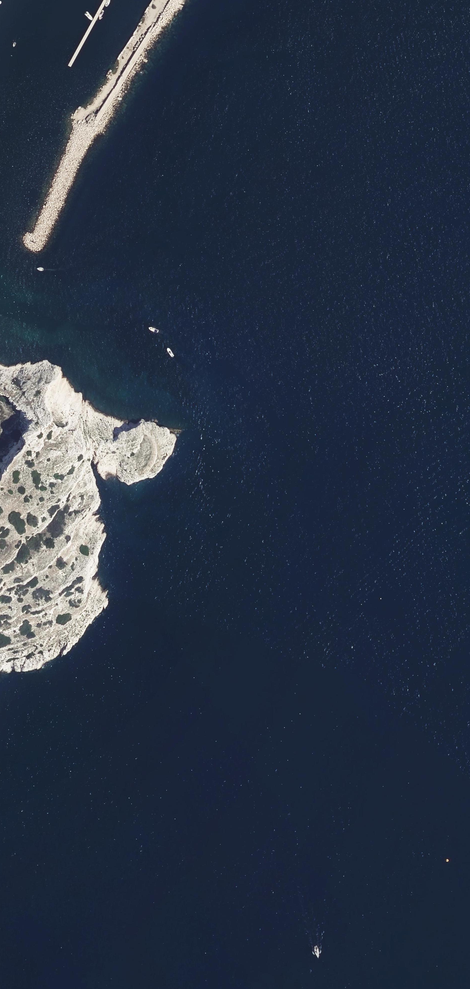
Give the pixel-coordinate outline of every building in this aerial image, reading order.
[(144,430),(144,435),(148,438),(151,442),(152,450),(152,456),(148,465),(140,470),(140,473),(144,472),(152,465),(155,461),(157,456),(156,444),(153,437),(144,430)]
